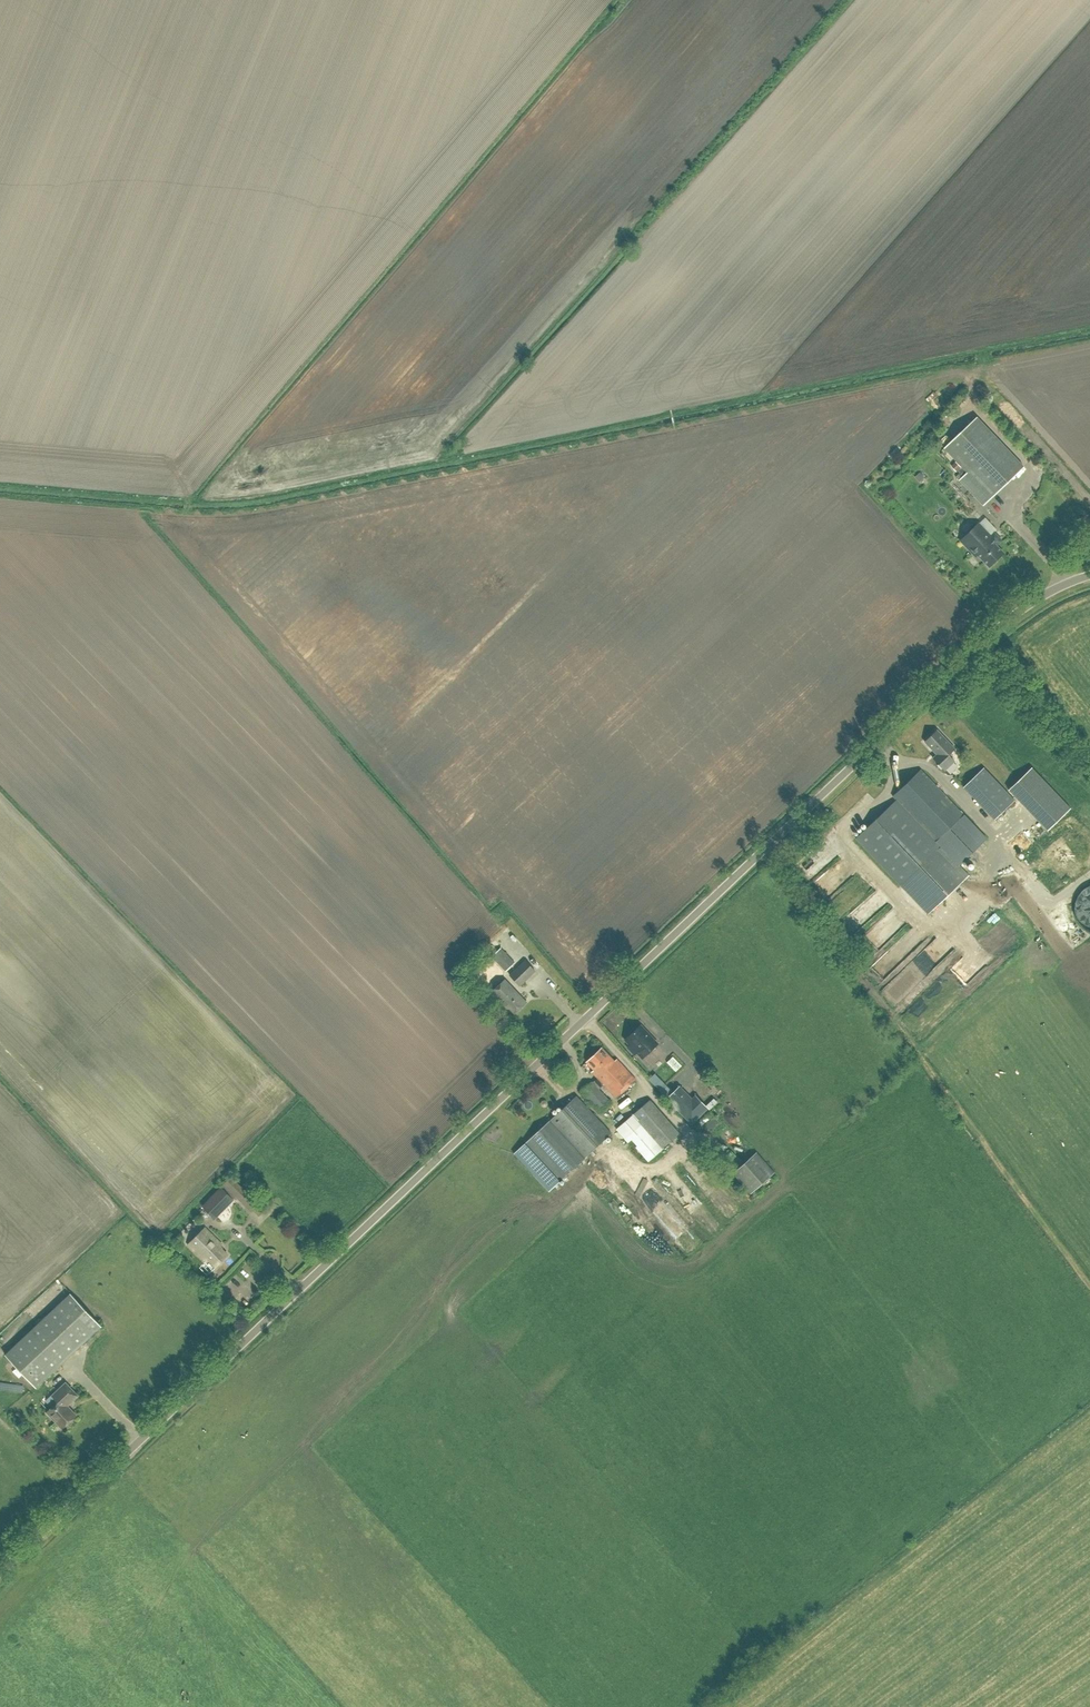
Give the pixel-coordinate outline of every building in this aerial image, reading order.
[(982,505),(1023,466),(977,417),(944,448),(967,472),(959,480),(982,505)] [(975,556),(977,554),(989,566),(1003,553),(996,546),(1001,540),(994,533),(990,537),(986,533),(987,532),(978,523),(960,540),(975,556)] [(932,757),(945,771),(955,761),(949,755),(956,748),(940,732),(927,744),(936,754),(932,757)] [(1059,815),(1072,807),(1068,801),(1056,790),(1054,786),(1046,779),(1043,774),(1035,766),(1020,775),(1010,786),(1013,791),(1026,803),(1029,808),(1040,818),(1044,824),(1048,828),(1059,815)] [(1015,800),(984,767),(963,787),(994,820),(1015,800)] [(855,838),(901,886),(927,914),(969,874),(960,865),(988,838),(921,769),(891,796),(896,800),(855,838)] [(1023,843),(1033,847),(1035,841),(1026,837),(1023,843)] [(1060,852),(1058,858),(1065,862),(1068,855),(1060,852)] [(1074,908),(1075,913),(1076,917),(1078,922),(1081,925),(1085,928),(1088,931),(1089,932),(1089,885),(1088,886),(1084,888),(1081,891),(1078,895),(1076,899),(1075,904),(1074,908)] [(995,914),(987,921),(998,932),(1006,925),(995,914)] [(515,962),(501,948),(492,956),(506,971),(515,962)] [(520,986),(536,971),(525,959),(508,974),(520,986)] [(491,992),(512,1015),(526,1002),(505,979),(491,992)] [(628,1046),(635,1054),(636,1053),(635,1052),(637,1051),(643,1057),(657,1044),(640,1025),(626,1039),(630,1044),(628,1046)] [(593,1069),(591,1072),(596,1077),(582,1090),(601,1111),(612,1101),(600,1089),(604,1085),(616,1098),(637,1079),(617,1058),(614,1060),(602,1046),(586,1061),(593,1069)] [(692,1124),(708,1108),(695,1095),(692,1098),(680,1086),(667,1098),(692,1124)] [(514,1153),(549,1191),(558,1183),(612,1132),(578,1095),(523,1145),(514,1153)] [(680,1132),(650,1098),(616,1128),(627,1140),(643,1125),(663,1148),(680,1132)] [(756,1152),(732,1172),(750,1193),(774,1172),(756,1152)] [(689,1215),(698,1209),(679,1174),(670,1180),(689,1215)] [(232,1198),(237,1193),(259,1215),(267,1207),(261,1201),(260,1203),(232,1176),(202,1206),(215,1218),(234,1199),(232,1198)] [(188,1244),(206,1263),(209,1260),(216,1267),(229,1254),(223,1248),(225,1246),(205,1227),(188,1244)] [(37,1387),(102,1326),(71,1293),(6,1354),(37,1387)] [(68,1405),(79,1395),(66,1382),(52,1395),(58,1401),(47,1412),(62,1429),(77,1415),(68,1405)]
